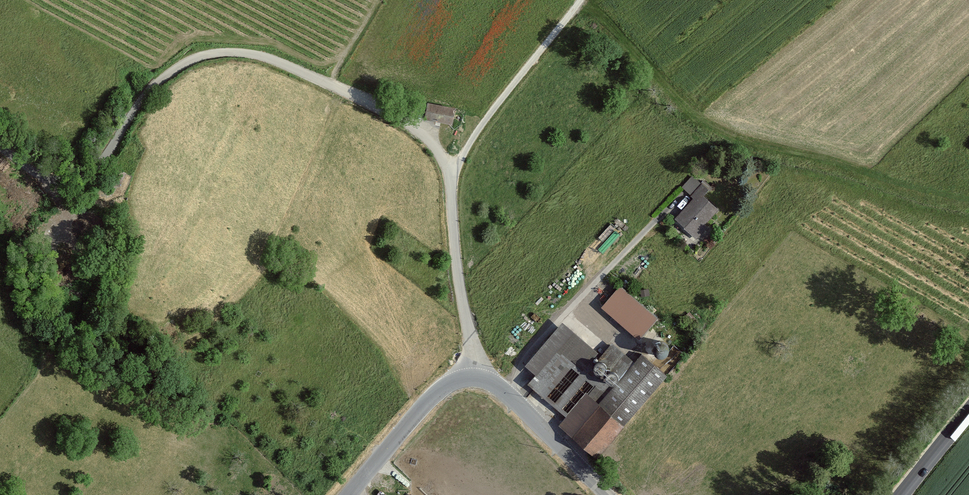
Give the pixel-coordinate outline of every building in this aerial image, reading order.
[(426,122),(454,126),(456,109),(429,104),(426,122)] [(111,180),(121,185),(127,172),(117,167),(111,180)] [(694,200),(677,219),(699,239),(712,224),(708,220),(719,209),(704,195),(708,190),(693,177),(682,189),(694,200)] [(640,339),(659,319),(621,286),(603,307),(640,339)] [(564,322),(526,364),(537,374),(528,384),(568,417),(588,394),(600,403),(616,385),(614,386),(612,386),(609,386),(607,384),(606,382),(605,381),(605,379),(605,378),(606,375),(605,375),(604,375),(603,376),(602,376),(600,376),(598,375),(597,374),(596,373),(595,371),(595,368),(595,366),(598,363),(595,361),(594,360),(600,354),(564,322)] [(618,382),(618,383),(635,362),(614,344),(598,363),(599,362),(602,362),(605,363),(607,365),(608,366),(608,367),(608,368),(608,370),(608,371),(607,372),(606,374),(605,375),(606,375),(607,374),(608,373),(610,373),(612,373),(613,373),(615,373),(616,373),(617,374),(618,375),(618,376),(619,378),(619,379),(619,381),(618,382)] [(664,358),(666,357),(668,355),(669,352),(669,350),(667,348),(665,346),(663,345),(660,345),(658,347),(656,348),(656,351),(656,353),(657,356),(659,357),(661,358),(664,358)] [(642,354),(635,362),(618,383),(616,384),(616,385),(600,403),(623,423),(666,374),(642,354)] [(603,375),(605,374),(607,372),(608,370),(608,367),(607,365),(605,363),(602,362),(600,363),(597,364),(596,366),(595,368),(595,371),(596,373),(598,375),(601,375),(603,375)] [(614,386),(616,384),(618,383),(618,380),(618,378),(617,375),(615,374),(613,373),(610,373),(608,374),(606,376),(605,378),(606,381),(607,383),(609,385),(611,386),(614,386)] [(568,417),(561,425),(599,457),(626,426),(623,423),(600,403),(588,394),(568,417)]
